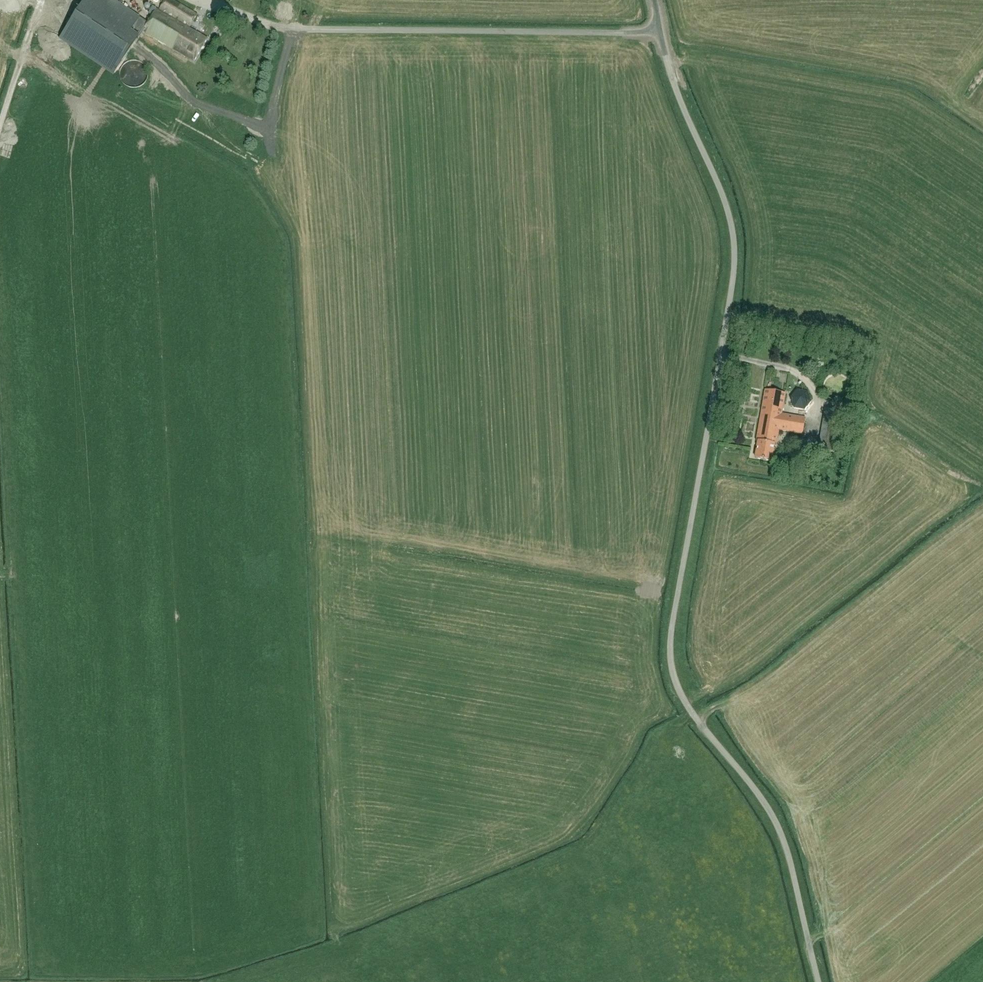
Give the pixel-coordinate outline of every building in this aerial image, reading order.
[(139,37),(130,31),(140,17),(114,0),(85,0),(59,38),(114,73),(139,37)] [(188,28),(197,14),(172,0),(165,0),(159,11),(156,9),(143,31),(195,62),(208,40),(188,28)] [(56,17),(52,22),(56,26),(61,21),(56,17)] [(765,389),(759,419),(768,420),(771,418),(780,420),(781,414),(785,393),(765,389)] [(825,409),(818,449),(840,452),(846,413),(825,409)] [(768,420),(759,419),(756,441),(758,441),(755,458),(771,461),(774,444),(776,444),(778,429),(802,433),(805,418),(781,414),(780,420),(771,418),(768,420)]
